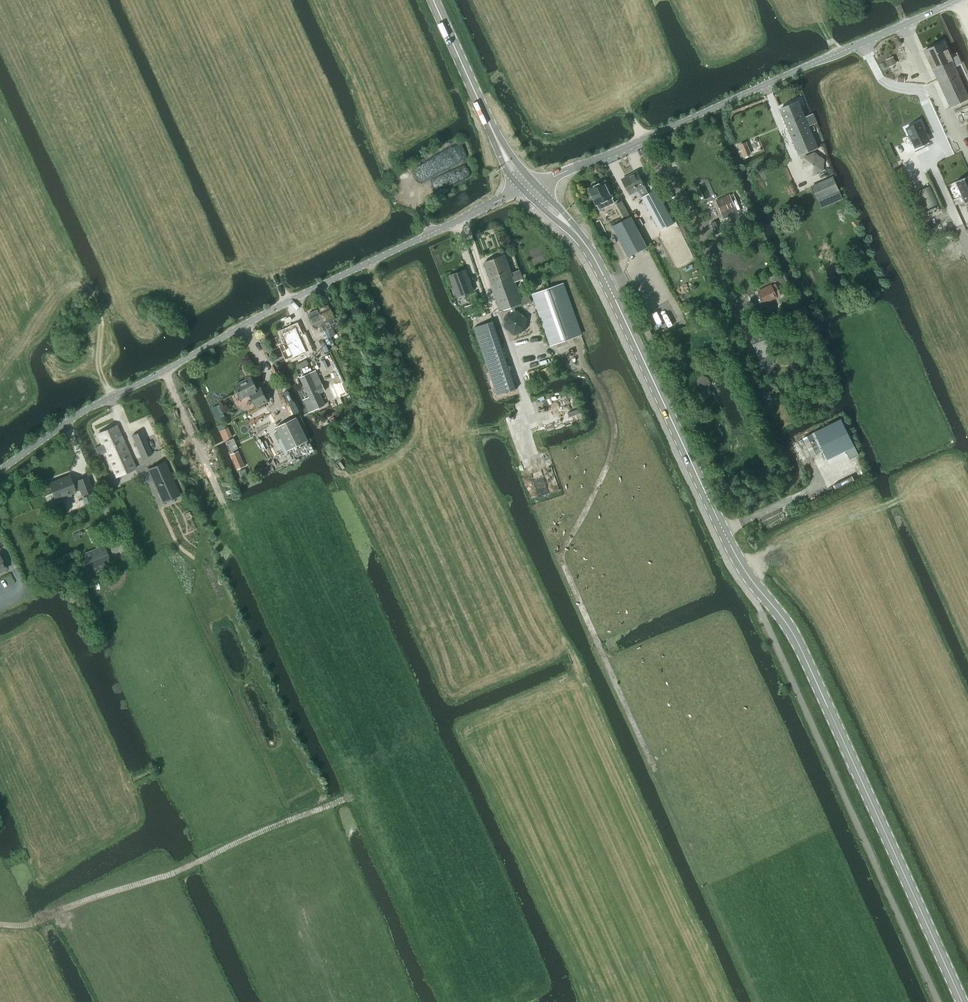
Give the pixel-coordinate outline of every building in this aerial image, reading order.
[(924,51),(950,107),(967,99),(967,97),(954,67),(959,65),(962,64),(957,53),(954,54),(949,57),(943,42),(924,51)] [(893,57),(885,60),(889,67),(896,64),(893,57)] [(804,117),(798,102),(779,109),(799,156),(817,148),(808,127),(816,123),(812,114),(804,117)] [(906,129),(915,148),(929,142),(920,122),(906,129)] [(756,152),(762,149),(760,142),(752,144),(756,152)] [(812,176),(822,172),(823,161),(815,153),(804,157),(802,169),(812,176)] [(637,172),(622,180),(630,196),(638,191),(659,231),(674,223),(667,210),(665,208),(661,199),(656,190),(655,191),(648,194),(637,172)] [(965,204),(967,202),(967,176),(955,182),(965,204)] [(817,200),(831,194),(838,191),(832,178),(811,188),(817,200)] [(603,182),(588,190),(599,211),(614,203),(603,182)] [(915,193),(923,211),(938,204),(929,186),(915,193)] [(732,194),(715,202),(720,213),(727,210),(729,215),(740,210),(732,194)] [(626,217),(629,216),(622,201),(614,205),(621,218),(625,216),(626,217)] [(628,256),(646,247),(631,217),(612,226),(628,256)] [(715,235),(720,233),(715,221),(710,224),(715,235)] [(504,255),(483,263),(500,311),(508,308),(511,313),(515,312),(513,306),(522,303),(523,306),(532,302),(528,295),(520,298),(515,282),(518,281),(522,280),(519,270),(518,270),(511,273),(504,255)] [(457,297),(473,291),(465,270),(450,276),(457,297)] [(550,345),(580,334),(563,284),(532,295),(550,345)] [(780,295),(775,284),(771,286),(771,285),(758,292),(764,303),(776,297),(780,295)] [(330,337),(335,334),(332,327),(337,324),(328,305),(318,309),(330,337)] [(475,305),(465,308),(468,315),(478,312),(475,305)] [(330,337),(318,309),(308,314),(315,329),(319,327),(327,344),(332,341),(330,337)] [(506,315),(504,327),(513,335),(524,330),(526,319),(517,311),(515,312),(511,313),(506,315)] [(507,390),(501,369),(508,367),(493,321),(474,328),(488,373),(491,372),(497,393),(507,390)] [(294,322),(280,329),(284,338),(277,342),(283,356),(307,345),(300,331),(298,332),(294,322)] [(647,340),(652,337),(649,330),(644,333),(647,340)] [(761,366),(772,362),(769,354),(762,336),(751,340),(758,358),(761,366)] [(550,366),(540,371),(544,378),(553,373),(550,366)] [(310,373),(299,378),(308,398),(303,400),(309,413),(310,412),(321,407),(315,395),(320,394),(325,391),(322,385),(317,388),(310,373)] [(257,389),(251,377),(235,385),(241,400),(250,395),(256,408),(268,402),(261,387),(257,389)] [(528,424),(547,418),(545,410),(525,415),(528,424)] [(287,451),(308,441),(296,418),(276,428),(287,451)] [(354,418),(347,421),(347,422),(349,427),(356,424),(354,418)] [(841,419),(814,433),(827,459),(845,451),(849,460),(858,455),(841,419)] [(135,469),(118,425),(99,433),(104,445),(96,449),(99,456),(107,453),(115,476),(135,469)] [(142,459),(151,454),(141,432),(132,436),(142,459)] [(811,457),(821,452),(812,434),(802,438),(811,457)] [(230,452),(238,449),(234,439),(226,442),(230,452)] [(238,451),(231,454),(237,470),(245,467),(238,451)] [(164,461),(149,468),(165,503),(180,495),(164,461)] [(72,486),(68,476),(49,484),(56,499),(62,497),(63,500),(71,497),(70,494),(74,492),(74,491),(79,489),(81,495),(91,491),(86,478),(76,481),(77,484),(72,486)] [(88,495),(82,498),(85,504),(91,502),(88,495)] [(89,528),(85,529),(91,544),(95,542),(89,528)] [(104,546),(82,554),(90,574),(112,565),(104,546)]
